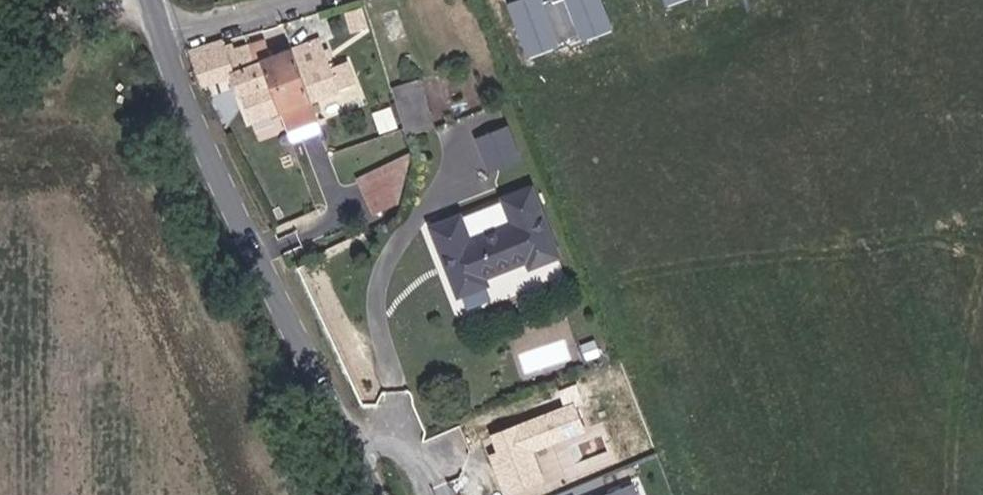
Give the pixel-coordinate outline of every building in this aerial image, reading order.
[(624,33),(616,0),(521,0),(536,56),(624,33)] [(334,67),(325,41),(294,51),(313,102),(356,85),(349,62),(334,67)] [(268,60),(263,43),(247,48),(255,72),(265,70),(282,115),(288,132),(320,120),(313,102),(294,51),(268,60)] [(189,54),(201,86),(231,76),(250,126),(282,115),(265,70),(255,72),(247,48),(232,53),(230,48),(223,51),(221,44),(189,54)] [(391,87),(404,130),(407,137),(435,130),(420,79),(391,87)] [(522,160),(509,126),(475,138),(488,172),(522,160)] [(372,216),(400,203),(412,153),(358,179),(372,216)] [(459,300),(503,282),(499,271),(540,255),(546,266),(574,256),(546,184),(431,226),(459,300)] [(297,232),(277,240),(283,255),(303,247),(297,232)] [(575,402),(492,435),(498,449),(487,454),(504,494),(510,494),(547,480),(536,451),(587,431),(575,402)]
